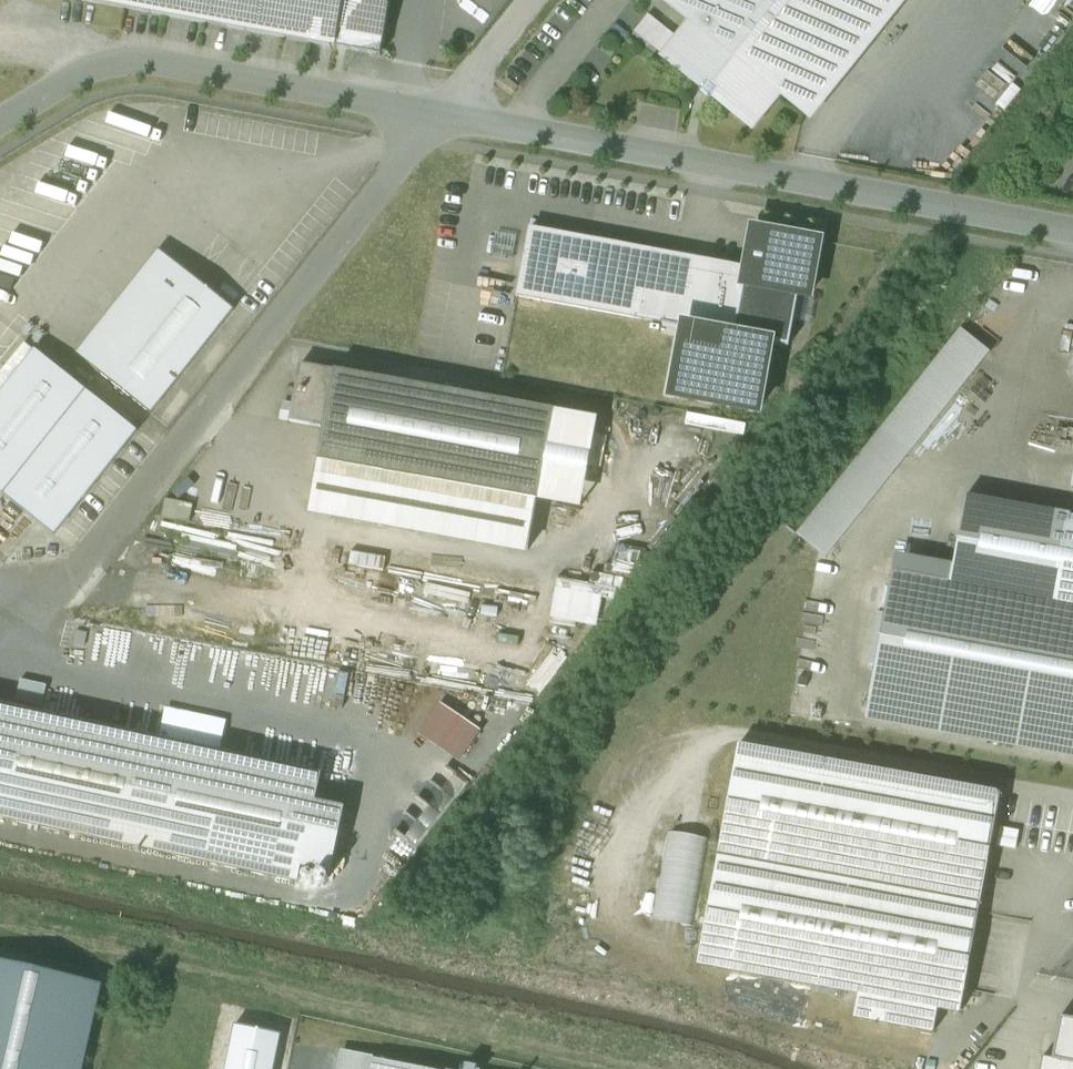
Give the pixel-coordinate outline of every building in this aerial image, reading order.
[(126,10),(332,47),(336,48),(345,0),(73,0),(126,10)] [(336,48),(381,56),(391,0),(345,0),(336,48)] [(657,0),(693,29),(774,94),(803,117),(811,123),(909,0),(657,0)] [(774,94),(693,29),(668,59),(704,87),(700,92),(701,93),(711,101),(715,96),(751,125),(774,94)] [(819,242),(753,230),(745,271),(747,272),(735,337),(771,343),(789,347),(793,324),(799,294),(810,296),(819,244),(819,242)] [(638,319),(650,254),(528,232),(516,297),(638,319)] [(159,253),(81,357),(152,414),(235,310),(159,253)] [(669,257),(650,254),(638,319),(650,321),(677,326),(735,337),(747,272),(745,271),(669,257)] [(760,418),(771,343),(735,337),(677,326),(675,338),(664,399),(760,418)] [(960,331),(796,536),(819,554),(826,559),(989,354),(962,331),(960,331)] [(0,398),(0,493),(53,535),(134,432),(34,355),(0,398)] [(312,367),(301,365),(297,387),(296,387),(290,422),(324,428),(334,371),(335,371),(336,370),(312,366),(312,367)] [(335,371),(334,371),(324,428),(307,518),(526,556),(555,412),(335,371)] [(566,428),(563,464),(605,468),(608,431),(566,428)] [(966,498),(950,585),(893,574),(867,725),(1072,761),(1072,518),(1066,517),(966,498)] [(0,705),(0,819),(298,883),(302,868),(331,874),(345,810),(316,803),(322,775),(0,705)] [(479,734),(436,705),(416,734),(457,765),(479,734)] [(999,805),(1001,795),(738,746),(698,966),(858,995),(854,1019),(932,1034),(933,1034),(938,1010),(960,1014),(999,805)] [(670,833),(653,919),(693,927),(710,840),(670,833)] [(0,964),(0,1068),(81,1068),(99,986),(0,964)] [(1062,1013),(1054,1056),(1044,1054),(1041,1068),(1072,1068),(1072,1015),(1062,1013)] [(345,1053),(342,1068),(415,1068),(345,1053)]
